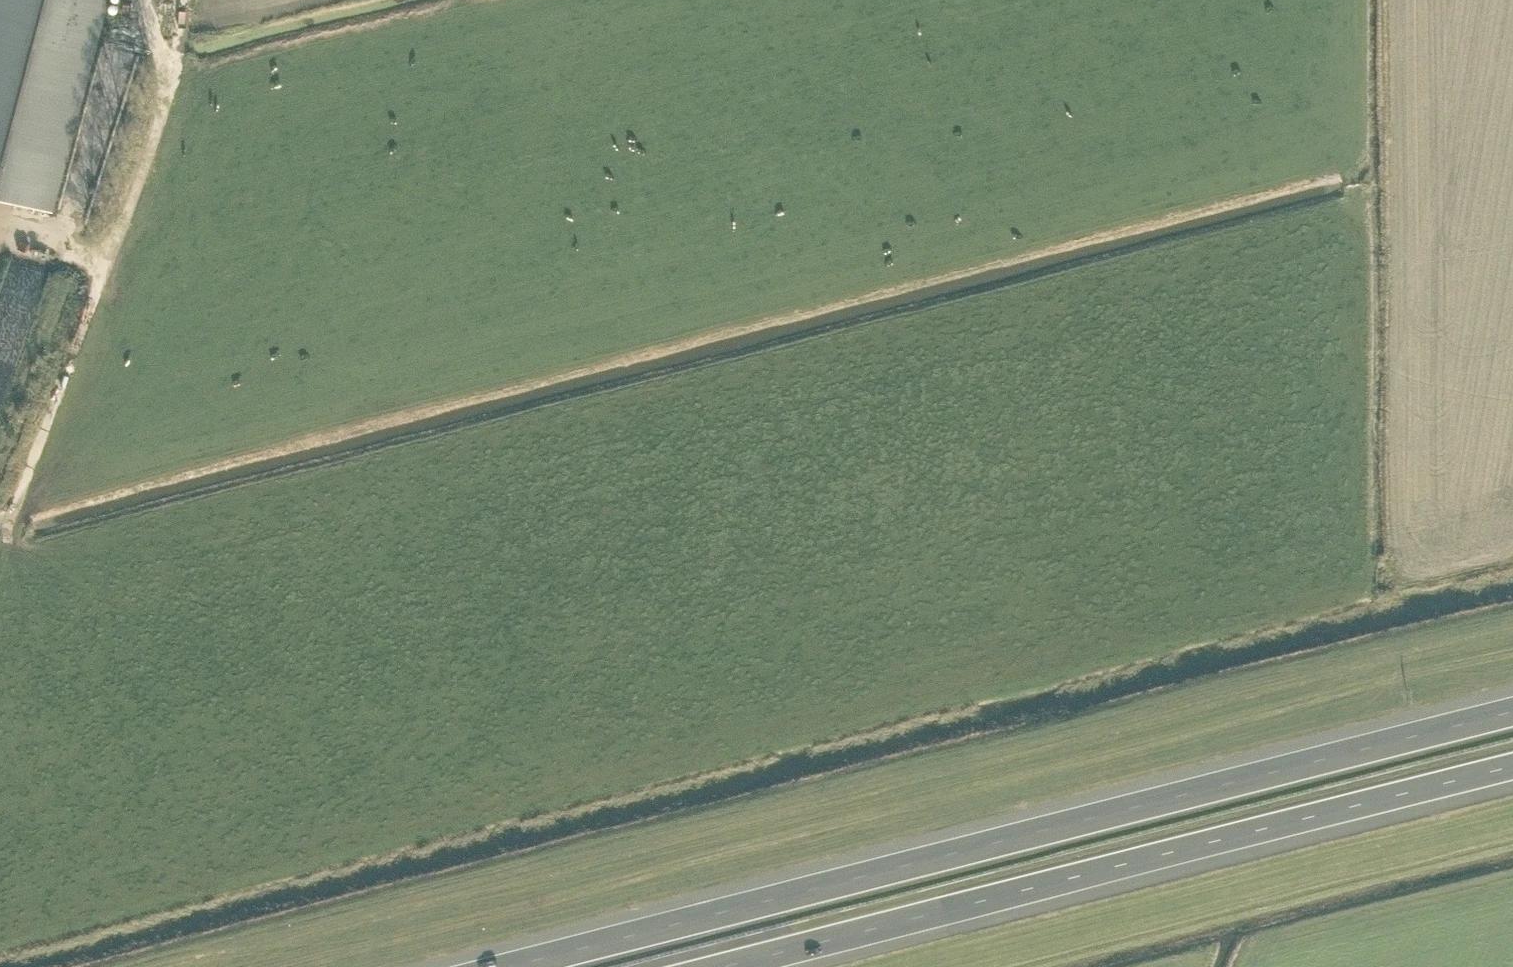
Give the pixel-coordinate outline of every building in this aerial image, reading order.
[(49,211),(60,171),(69,135),(96,31),(98,31),(106,0),(0,0),(0,197),(49,211)]
